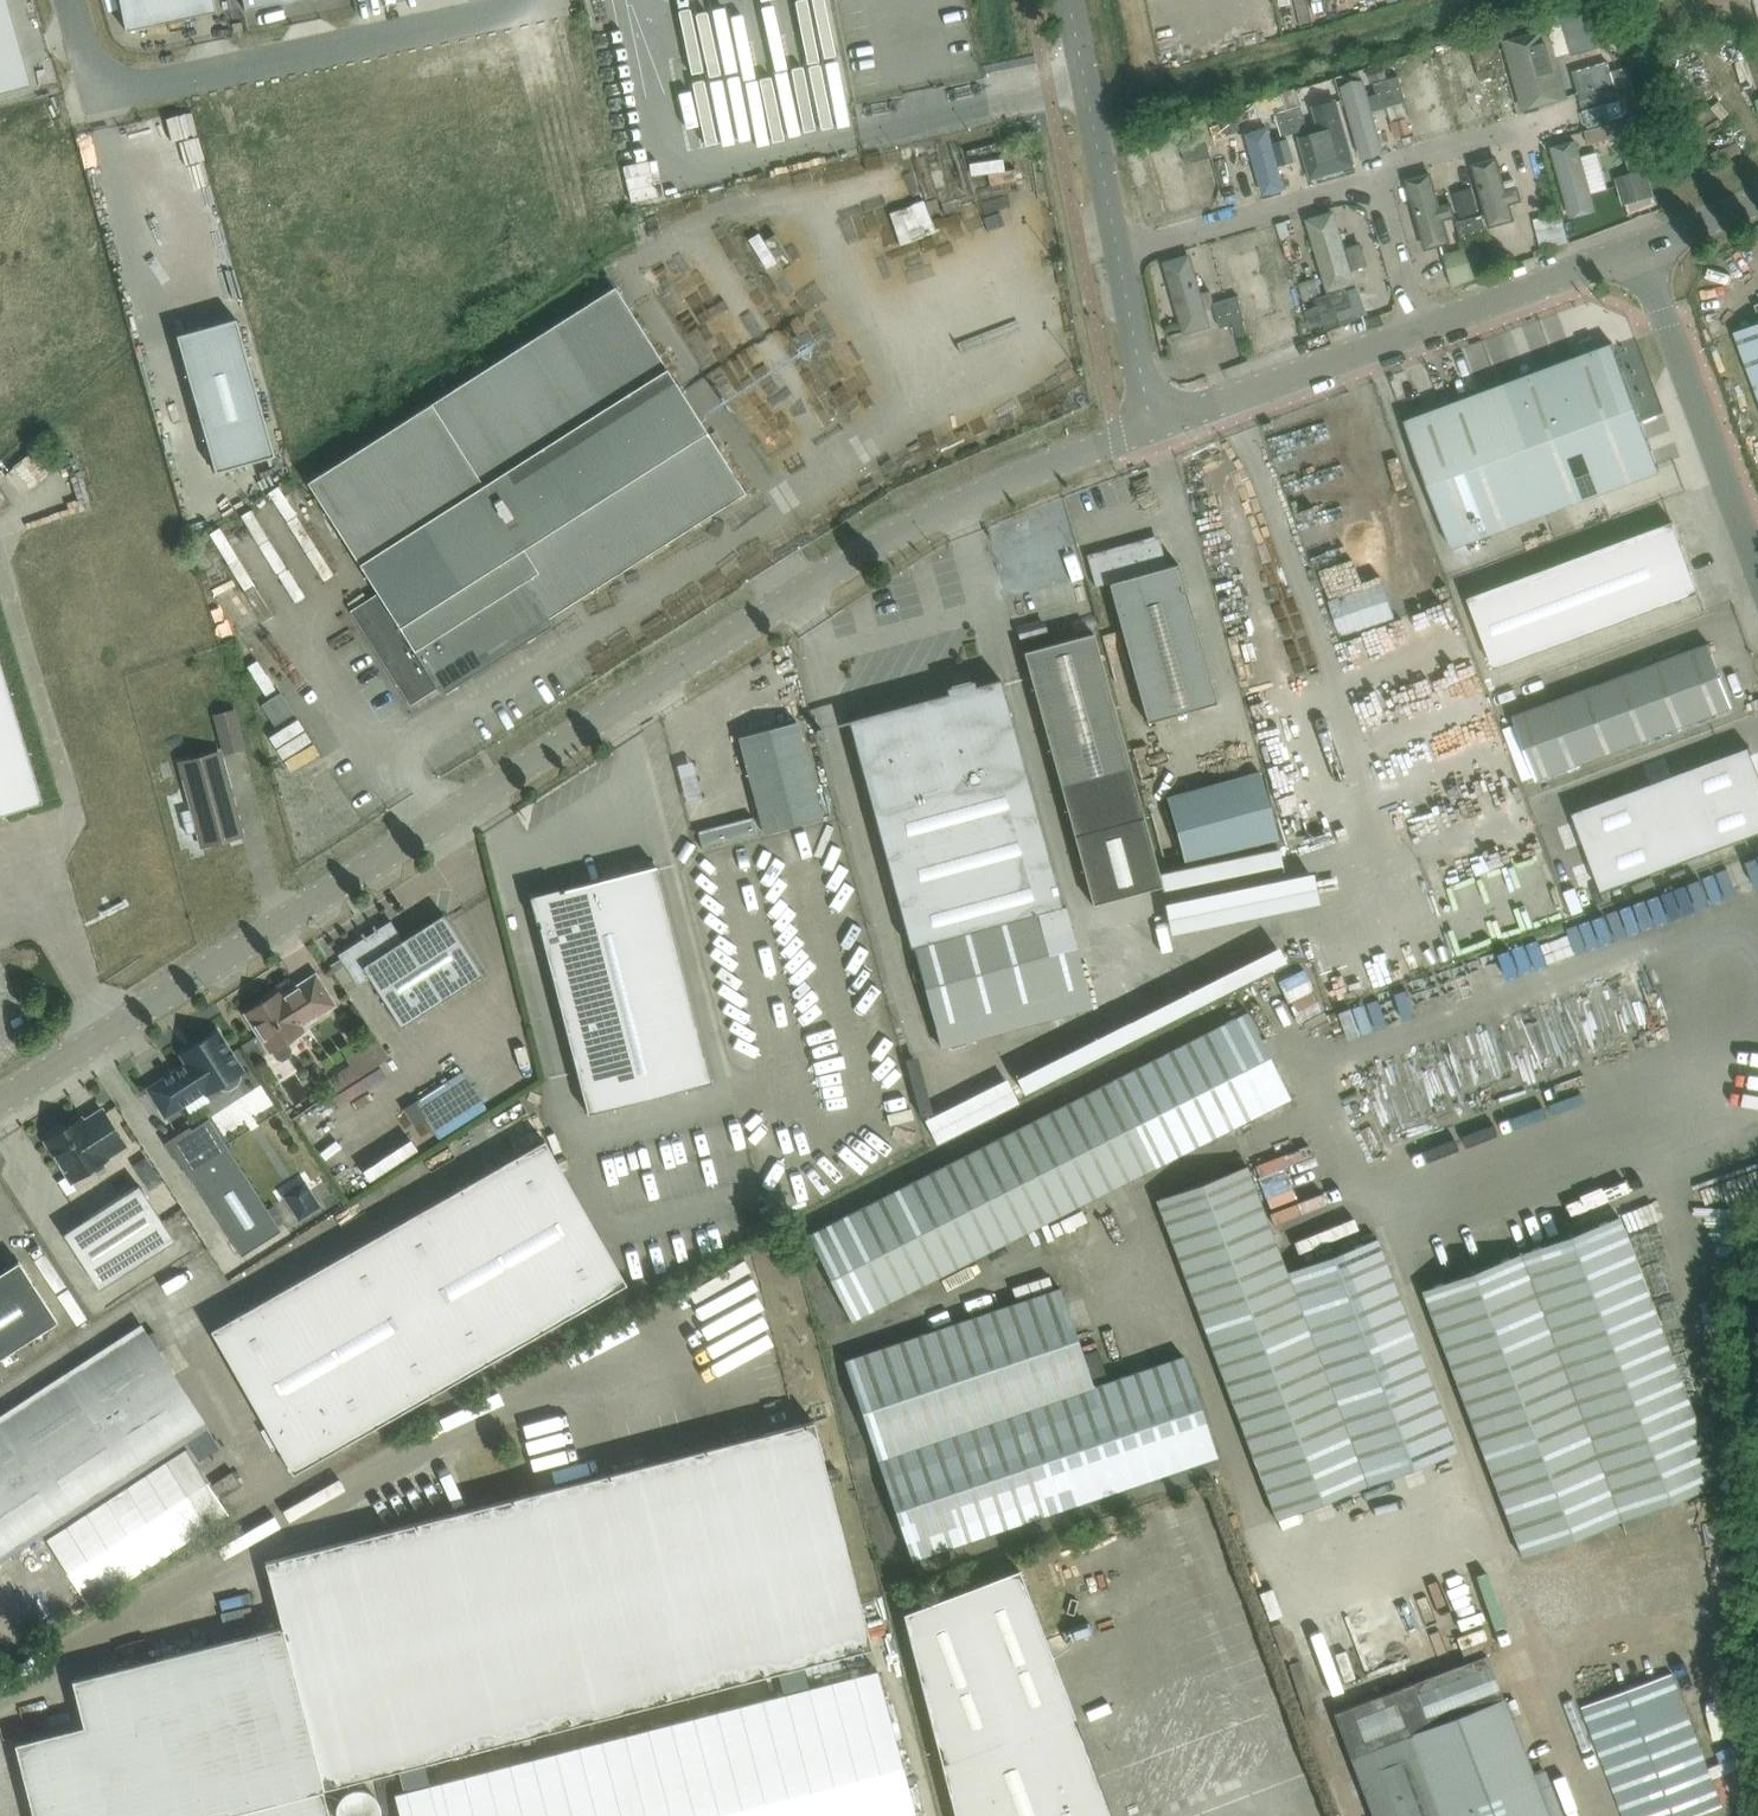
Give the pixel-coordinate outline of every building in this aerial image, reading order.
[(31,83),(7,0),(0,0),(0,92),(31,83)] [(213,0),(119,0),(126,29),(216,11),(213,0)] [(244,9),(289,0),(243,0),(244,9)] [(1566,11),(1573,49),(1615,41),(1608,4),(1566,11)] [(1551,35),(1509,47),(1528,114),(1570,102),(1551,35)] [(1475,41),(1443,51),(1468,135),(1500,126),(1475,41)] [(1455,135),(1437,65),(1415,71),(1423,101),(1412,104),(1416,120),(1427,117),(1434,141),(1455,135)] [(1276,103),(1303,96),(1300,84),(1273,90),(1276,103)] [(1371,85),(1350,91),(1371,162),(1392,156),(1371,85)] [(1306,143),(1318,187),(1360,175),(1341,104),(1316,111),(1323,138),(1306,143)] [(1232,107),(1219,111),(1227,135),(1239,131),(1232,107)] [(1188,121),(1169,126),(1173,140),(1180,138),(1187,163),(1199,160),(1209,157),(1212,156),(1205,131),(1192,135),(1188,121)] [(1252,138),(1271,201),(1293,195),(1275,131),(1252,138)] [(1135,135),(1123,139),(1126,150),(1138,147),(1135,135)] [(1643,164),(1636,140),(1616,145),(1613,135),(1599,139),(1604,155),(1617,152),(1622,170),(1643,164)] [(1577,223),(1603,216),(1581,143),(1555,151),(1577,223)] [(1148,161),(1165,222),(1199,212),(1182,152),(1148,161)] [(1214,159),(1227,205),(1242,201),(1229,155),(1214,159)] [(1499,161),(1472,169),(1491,231),(1518,223),(1499,161)] [(1429,255),(1459,246),(1436,173),(1406,183),(1429,255)] [(982,185),(970,187),(977,220),(989,218),(982,185)] [(1343,213),(1308,224),(1332,299),(1367,288),(1363,276),(1377,271),(1369,247),(1355,251),(1343,213)] [(1542,229),(1518,233),(1520,246),(1544,242),(1542,229)] [(1462,241),(1465,255),(1493,250),(1490,237),(1462,241)] [(1205,253),(1166,265),(1187,335),(1226,323),(1205,253)] [(1261,253),(1227,264),(1239,303),(1257,298),(1261,313),(1278,308),(1261,253)] [(613,288),(305,485),(375,595),(350,612),(409,706),(434,690),(438,696),(552,624),(549,617),(745,491),(613,288)] [(1305,311),(1301,301),(1234,323),(1243,358),(1266,350),(1267,349),(1313,334),(1312,333),(1305,311)] [(275,454),(236,317),(176,334),(215,471),(275,454)] [(1735,332),(1757,394),(1757,323),(1735,332)] [(1452,548),(1661,471),(1613,342),(1404,420),(1452,548)] [(58,435),(31,458),(48,479),(76,457),(58,435)] [(1673,520),(1673,521),(1469,597),(1495,668),(1700,591),(1673,520)] [(1109,582),(1148,721),(1218,701),(1179,562),(1164,566),(1156,538),(1088,557),(1096,585),(1109,582)] [(1020,582),(1040,580),(1038,553),(1018,555),(1020,582)] [(615,653),(638,632),(632,626),(609,646),(615,653)] [(1024,650),(1074,835),(1093,903),(1162,885),(1163,888),(1282,863),(1279,845),(1159,871),(1143,813),(1093,631),(1024,650)] [(1538,779),(1733,706),(1709,642),(1514,716),(1538,779)] [(266,656),(282,685),(292,679),(276,651),(266,656)] [(43,801),(0,661),(0,814),(43,801)] [(917,960),(1069,918),(1065,905),(1062,906),(1000,678),(975,684),(974,679),(946,686),(948,692),(848,719),(910,946),(913,945),(917,960)] [(280,691),(261,704),(275,725),(294,712),(280,691)] [(245,747),(238,724),(235,709),(215,714),(219,730),(225,752),(245,747)] [(764,832),(822,817),(797,721),(739,736),(764,832)] [(1573,812),(1602,891),(1757,833),(1757,768),(1750,746),(1573,812)] [(219,750),(178,761),(191,808),(181,811),(188,833),(197,831),(201,845),(241,834),(219,750)] [(1260,771),(1167,796),(1185,861),(1278,836),(1260,771)] [(347,822),(375,808),(370,797),(341,812),(347,822)] [(698,830),(702,848),(756,834),(752,816),(698,830)] [(588,1113),(712,1081),(656,865),(549,892),(551,898),(533,901),(588,1113)] [(483,974),(456,933),(443,913),(403,939),(391,920),(377,928),(376,927),(374,928),(375,930),(366,936),(364,934),(362,935),(363,937),(338,954),(358,985),(369,977),(401,1027),(483,974)] [(1232,926),(1249,924),(1247,914),(1140,932),(1145,960),(1213,949),(1211,939),(1233,935),(1232,926)] [(1092,1004),(1069,918),(917,960),(940,1045),(1092,1004)] [(1156,1028),(1308,956),(1301,941),(1149,1012),(1156,1028)] [(245,1013),(258,1033),(270,1052),(272,1051),(277,1059),(283,1060),(291,1055),(292,1049),(287,1041),(305,1029),(302,1025),(335,1004),(328,994),(316,974),(283,995),(280,991),(245,1013)] [(1292,1097),(1247,1009),(807,1234),(852,1322),(1292,1097)] [(148,1089),(166,1115),(205,1090),(207,1093),(220,1085),(224,1088),(229,1088),(238,1083),(241,1077),(240,1072),(243,1070),(218,1031),(182,1054),(188,1063),(148,1089)] [(347,1061),(325,1075),(335,1091),(387,1057),(375,1038),(345,1058),(347,1061)] [(448,1128),(502,1103),(484,1063),(429,1087),(448,1128)] [(1030,1074),(943,1105),(952,1131),(1039,1099),(1030,1074)] [(415,1100),(403,1108),(413,1124),(425,1116),(415,1100)] [(81,1118),(46,1141),(72,1181),(107,1158),(105,1157),(125,1144),(103,1110),(84,1122),(81,1118)] [(282,1230),(209,1118),(170,1143),(242,1255),(282,1230)] [(293,1472),(626,1283),(544,1140),(211,1329),(293,1472)] [(1155,1199),(1256,1465),(1277,1519),(1459,1450),(1378,1236),(1287,1270),(1247,1163),(1155,1199)] [(161,1180),(154,1168),(148,1172),(144,1183),(147,1189),(161,1180)] [(304,1179),(281,1194),(298,1220),(321,1206),(304,1179)] [(139,1184),(63,1233),(99,1289),(134,1266),(158,1251),(175,1240),(139,1184)] [(758,1206),(745,1210),(749,1226),(762,1222),(758,1206)] [(1619,1215),(1422,1289),(1522,1556),(1719,1482),(1619,1215)] [(179,1275),(185,1284),(215,1265),(209,1256),(179,1275)] [(0,1273),(0,1358),(58,1321),(19,1261),(0,1273)] [(1094,1384),(1061,1285),(844,1359),(912,1560),(1218,1456),(1183,1354),(1094,1384)] [(0,1416),(0,1561),(207,1426),(158,1351),(165,1347),(154,1331),(148,1335),(141,1325),(0,1416)] [(539,1491),(265,1561),(282,1627),(72,1680),(84,1725),(15,1743),(34,1815),(330,1815),(323,1789),(398,1769),(400,1769),(425,1762),(427,1762),(778,1671),(803,1665),(872,1647),(813,1420),(539,1491)] [(188,1449),(47,1540),(88,1605),(229,1514),(188,1449)] [(232,1471),(212,1484),(220,1497),(240,1484),(232,1471)] [(1354,1561),(1354,1572),(1382,1571),(1382,1560),(1354,1561)] [(1093,1764),(1089,1766),(1080,1742),(1084,1740),(1075,1715),(1049,1648),(1019,1568),(903,1612),(955,1815),(1113,1815),(1093,1764)] [(1343,1645),(1372,1639),(1369,1627),(1341,1634),(1343,1645)] [(1376,1634),(1386,1660),(1397,1656),(1387,1630),(1376,1634)] [(1334,1712),(1373,1815),(1562,1815),(1546,1773),(1534,1777),(1487,1653),(1334,1712)] [(1390,1666),(1393,1678),(1414,1672),(1411,1661),(1390,1666)] [(638,1731),(660,1815),(914,1815),(876,1670),(809,1687),(803,1665),(778,1671),(784,1694),(638,1731)] [(1624,1815),(1625,1815),(1692,1815),(1723,1805),(1676,1674),(1585,1707),(1624,1815)] [(394,1794),(399,1815),(636,1815),(615,1737),(431,1785),(425,1762),(400,1769),(406,1791),(394,1794)] [(1583,1768),(1571,1773),(1580,1795),(1591,1790),(1583,1768)] [(372,1815),(381,1815),(397,1808),(386,1784),(362,1795),(372,1815)]
